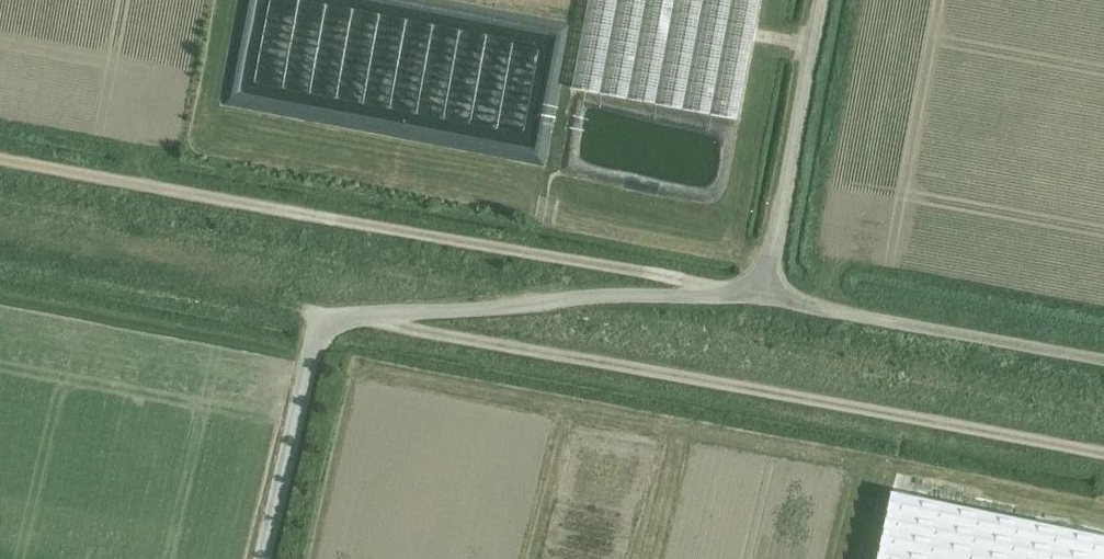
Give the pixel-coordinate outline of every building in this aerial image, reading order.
[(762,0),(589,0),(572,89),(739,120),(762,0)] [(878,558),(1103,558),(1103,536),(892,492),(878,558)]
